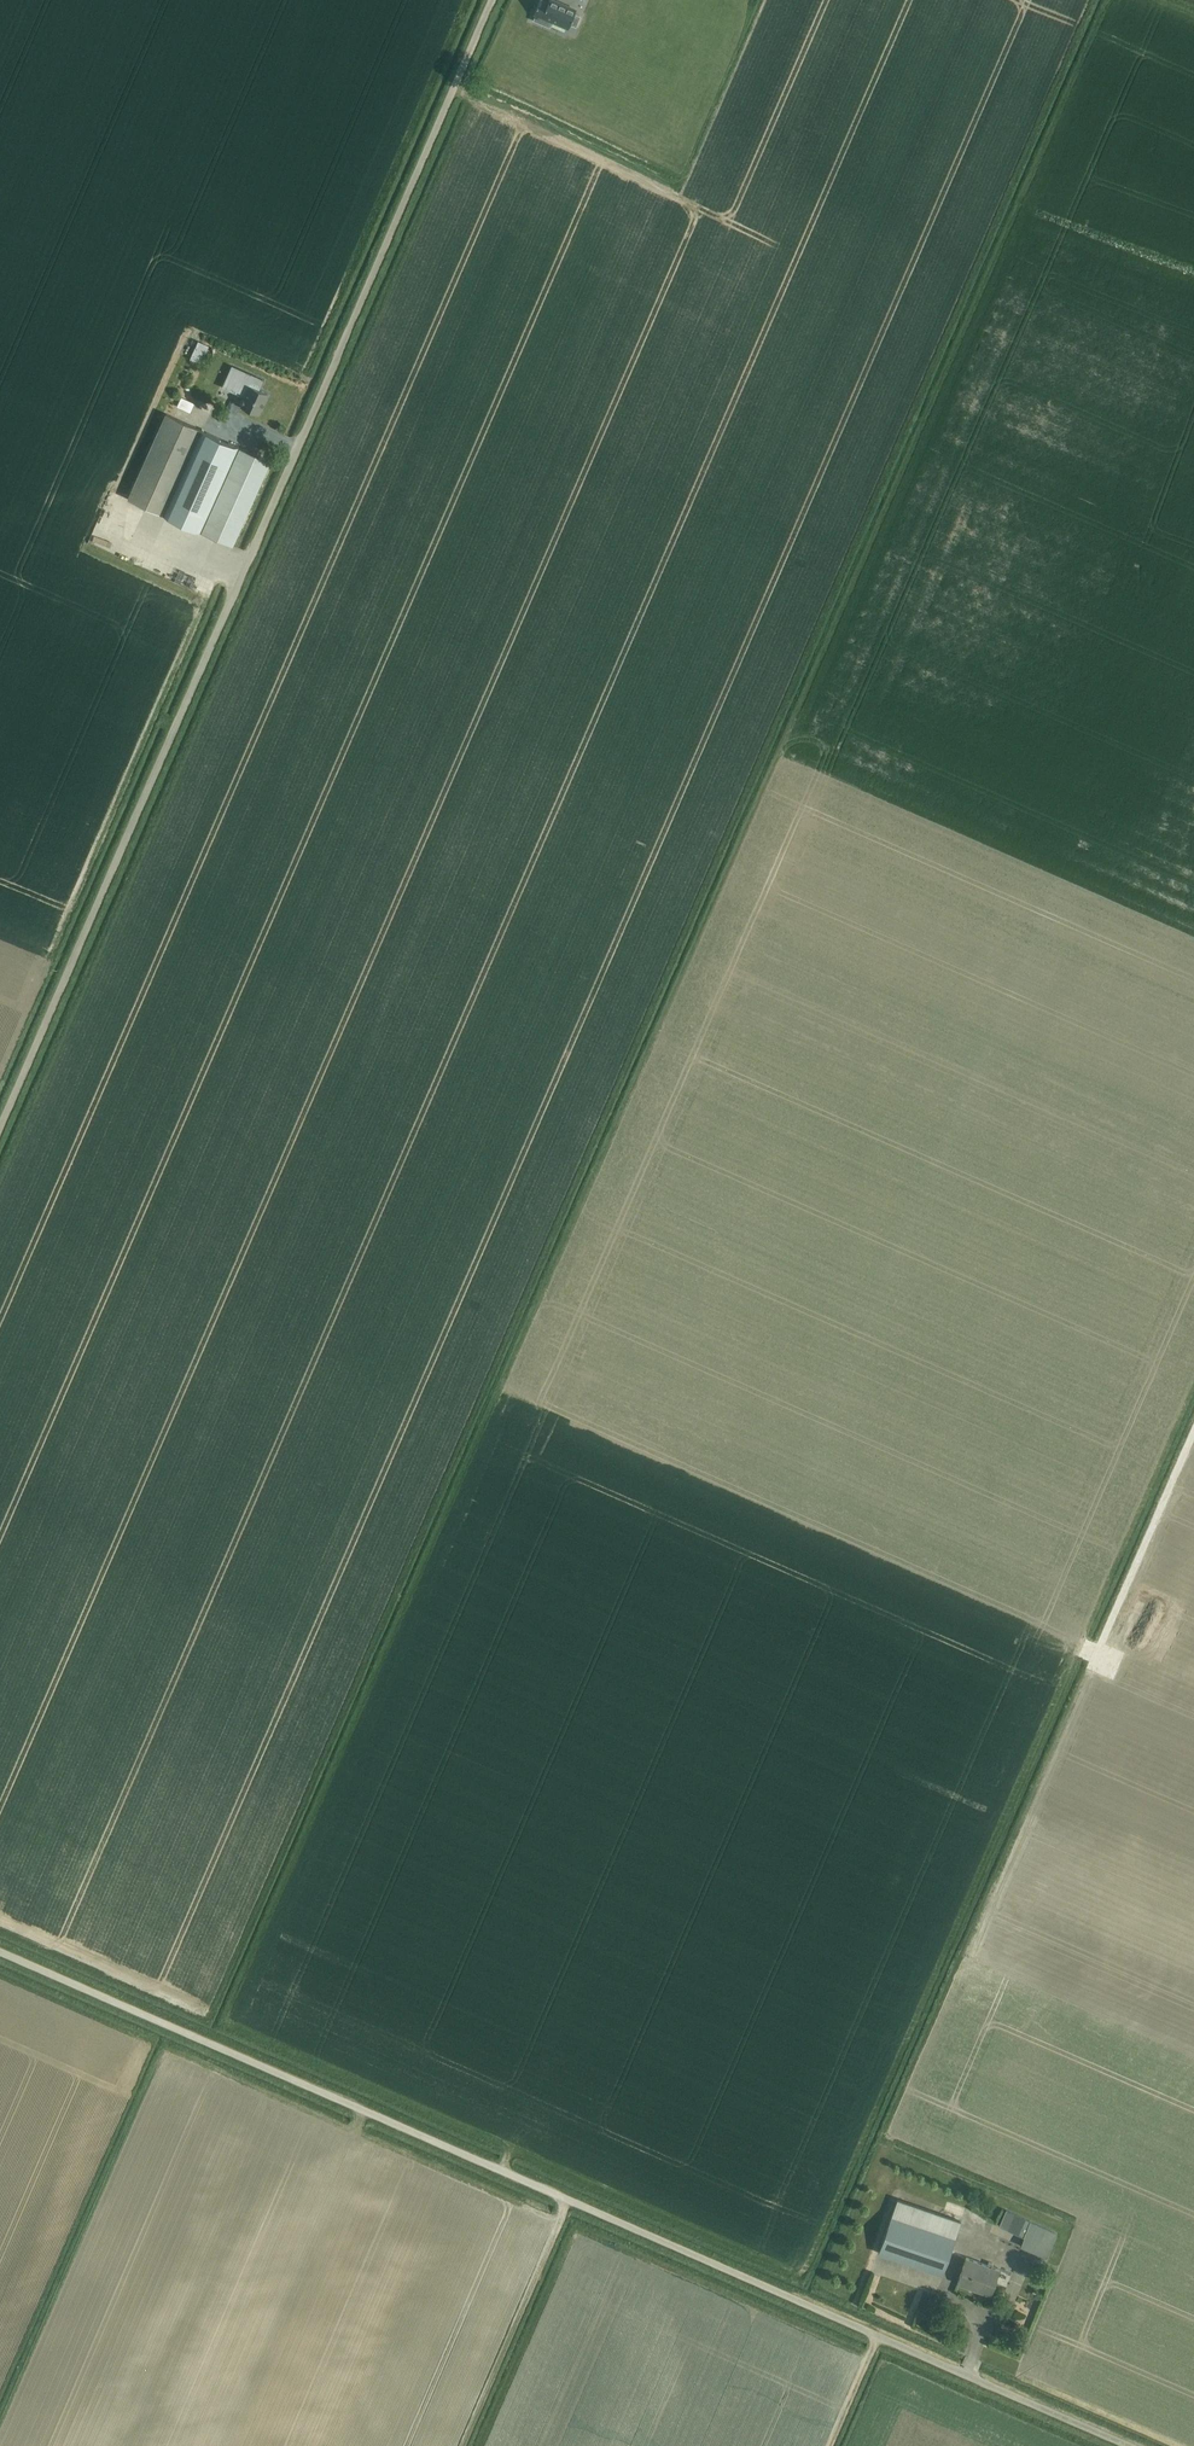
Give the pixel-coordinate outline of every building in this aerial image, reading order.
[(553,0),(550,0),(548,3),(542,0),(540,0),(534,14),(536,15),(534,21),(550,27),(552,22),(569,29),(571,24),(576,27),(580,17),(575,14),(577,10),(553,0)] [(199,341),(191,359),(199,363),(207,344),(199,341)] [(268,394),(257,389),(250,386),(250,387),(240,383),(236,392),(246,397),(242,406),(243,407),(243,408),(248,411),(249,409),(259,414),(268,394)] [(187,396),(183,405),(198,412),(202,403),(187,396)] [(224,542),(263,457),(166,414),(128,499),(224,542)] [(115,494),(106,497),(109,506),(119,503),(115,494)] [(150,564),(147,570),(157,577),(161,571),(150,564)] [(943,2275),(956,2237),(961,2221),(897,2199),(879,2252),(943,2275)] [(1047,2257),(1057,2233),(1007,2210),(999,2226),(1024,2237),(1021,2245),(1047,2257)] [(991,2295),(995,2283),(1000,2269),(967,2257),(962,2272),(958,2283),(991,2295)]
